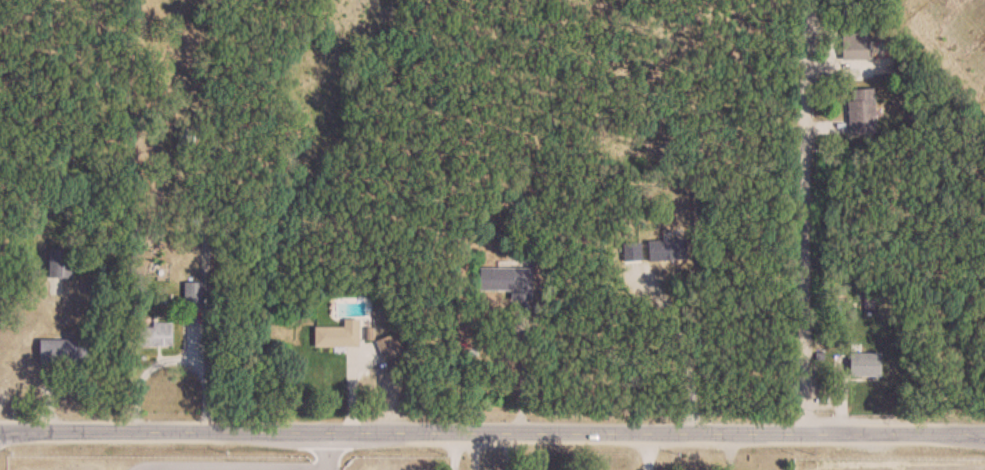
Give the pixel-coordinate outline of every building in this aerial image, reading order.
[(866,40),(839,40),(839,60),(866,60),(866,40)] [(873,134),(873,89),(846,90),(846,134),(873,134)] [(644,241),(644,260),(684,260),(684,241),(644,241)] [(76,250),(51,250),(51,279),(76,279),(76,250)] [(482,268),(482,291),(509,291),(509,300),(529,300),(529,268),(482,268)] [(206,283),(186,283),(186,307),(206,307),(206,283)] [(345,321),(345,328),(317,328),(317,348),(361,348),(361,321),(345,321)] [(175,347),(175,323),(142,323),(142,347),(175,347)] [(405,354),(396,334),(378,343),(387,363),(405,354)] [(41,364),(95,364),(95,340),(41,340),(41,364)] [(878,352),(848,352),(848,375),(878,375),(878,352)]
